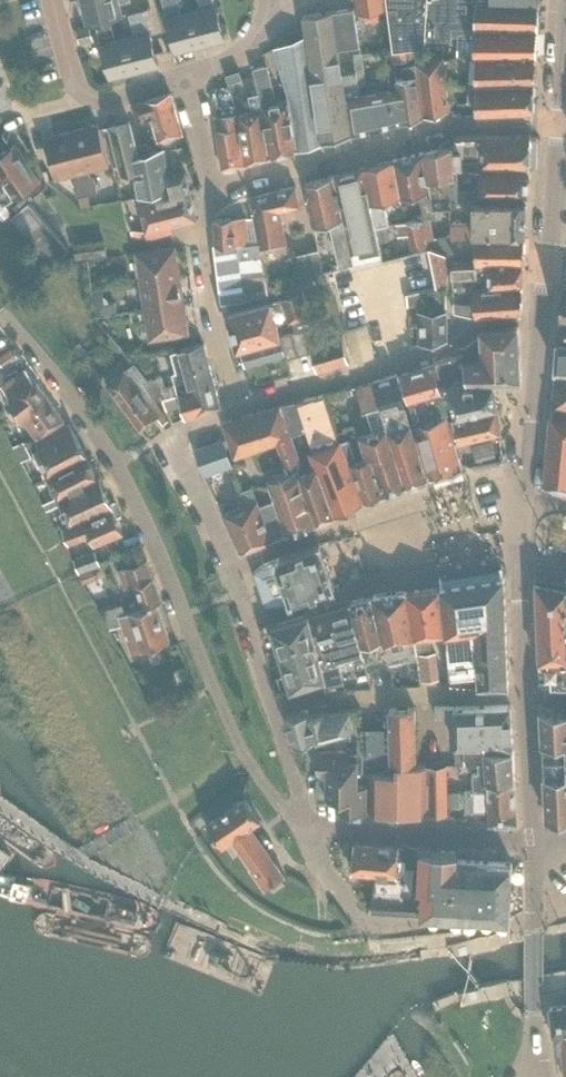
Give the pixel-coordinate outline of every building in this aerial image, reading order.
[(88,24),(94,22),(110,18),(120,15),(118,4),(131,1),(130,0),(82,0),(88,24)] [(167,18),(175,50),(200,44),(191,11),(182,14),(179,0),(163,0),(167,18)] [(191,11),(200,44),(224,38),(216,5),(215,0),(198,0),(200,9),(191,11)] [(358,11),(387,7),(386,0),(357,0),(358,11)] [(393,48),(426,44),(428,0),(387,0),(393,48)] [(430,0),(429,39),(452,39),(452,33),(453,26),(527,28),(538,28),(539,0),(430,0)] [(338,48),(352,46),(360,44),(354,7),(332,10),(338,48)] [(145,10),(129,13),(135,35),(125,38),(134,70),(158,64),(145,10)] [(338,48),(332,10),(304,15),(307,36),(310,62),(340,57),(338,48)] [(109,76),(134,70),(125,38),(116,40),(110,18),(94,22),(101,44),(109,76)] [(90,25),(76,29),(80,43),(94,40),(90,25)] [(474,57),(475,57),(536,56),(538,28),(527,28),(453,26),(452,33),(464,34),(464,36),(458,36),(458,57),(474,57)] [(323,142),(310,62),(307,36),(275,47),(290,99),(297,149),(323,142)] [(360,132),(352,83),(357,82),(353,54),(352,46),(338,48),(340,57),(351,128),(353,133),(360,132)] [(415,48),(406,50),(407,59),(416,58),(415,48)] [(407,59),(406,50),(392,52),(394,62),(407,60),(407,59)] [(357,82),(352,83),(360,132),(397,122),(391,90),(360,95),(359,84),(366,83),(362,53),(353,54),(357,82)] [(476,57),(475,85),(535,83),(536,56),(475,57),(476,57)] [(340,57),(310,62),(323,142),(353,133),(351,128),(340,57)] [(416,63),(423,116),(449,110),(442,58),(416,63)] [(403,121),(423,116),(416,63),(409,65),(410,77),(396,79),(403,121)] [(277,103),(267,65),(254,69),(264,108),(270,157),(296,149),(289,101),(277,103)] [(242,79),(239,70),(226,75),(229,83),(242,79)] [(469,101),(477,101),(476,114),(533,112),(535,83),(475,85),(469,85),(469,101)] [(174,104),(170,93),(147,101),(133,105),(138,119),(151,115),(150,112),(174,104)] [(158,140),(183,133),(174,104),(150,112),(151,115),(158,140)] [(238,117),(246,164),(268,157),(262,110),(238,117)] [(219,116),(222,130),(217,131),(222,168),(244,164),(237,114),(219,116)] [(170,176),(163,149),(138,155),(129,121),(110,125),(122,173),(134,170),(141,196),(168,186),(168,185),(166,177),(170,176)] [(94,177),(90,175),(88,170),(109,165),(98,124),(72,130),(87,194),(88,194),(97,191),(94,177)] [(76,174),(76,178),(74,182),(77,196),(79,196),(87,194),(72,130),(45,137),(55,179),(76,174)] [(456,145),(457,167),(478,167),(529,167),(531,135),(456,136),(456,145)] [(452,144),(423,152),(428,178),(429,179),(455,175),(454,167),(452,144)] [(1,175),(15,196),(40,181),(16,145),(0,154),(0,175),(1,175)] [(423,152),(394,159),(401,197),(415,194),(418,193),(423,219),(435,217),(433,206),(428,179),(423,152)] [(386,209),(378,205),(378,201),(401,197),(394,159),(364,167),(376,228),(389,224),(386,209)] [(364,167),(334,175),(354,263),(382,256),(376,228),(364,167)] [(457,167),(454,167),(455,175),(429,179),(428,179),(433,206),(452,206),(451,218),(474,217),(472,200),(477,200),(478,167),(457,167)] [(478,167),(477,200),(527,200),(529,167),(478,167)] [(168,185),(168,186),(171,195),(140,203),(147,238),(173,231),(172,226),(196,218),(190,190),(189,190),(185,172),(170,176),(166,177),(168,185)] [(347,234),(333,175),(304,183),(314,226),(326,223),(327,225),(330,227),(339,267),(354,263),(347,234)] [(269,294),(263,265),(261,247),(286,242),(281,211),(301,206),(295,186),(250,197),(259,242),(262,259),(240,262),(241,265),(242,277),(243,288),(245,300),(269,294)] [(87,194),(79,196),(82,208),(91,206),(88,194),(87,194)] [(527,200),(477,200),(472,200),(474,217),(451,218),(452,233),(474,232),(525,232),(527,200)] [(0,204),(0,217),(3,220),(12,211),(3,202),(0,204)] [(29,203),(11,218),(18,227),(36,212),(29,203)] [(18,227),(26,236),(43,221),(36,212),(18,227)] [(214,219),(216,244),(238,243),(239,253),(240,262),(262,259),(259,242),(248,242),(245,217),(214,219)] [(429,247),(428,239),(434,238),(429,219),(406,222),(397,224),(399,236),(409,234),(412,251),(429,247)] [(26,236),(33,245),(51,230),(43,221),(26,236)] [(33,245),(41,255),(59,240),(51,230),(33,245)] [(524,262),(525,232),(514,232),(474,232),(475,262),(452,265),(453,279),(478,278),(477,263),(524,262)] [(75,241),(76,257),(106,254),(105,239),(75,241)] [(59,240),(41,255),(50,266),(68,251),(59,240)] [(214,244),(216,256),(239,253),(238,243),(216,244),(214,244)] [(141,282),(180,276),(175,247),(136,253),(141,282)] [(297,254),(301,277),(324,271),(319,249),(297,254)] [(436,286),(425,289),(414,291),(407,293),(408,306),(424,303),(424,310),(418,310),(420,343),(448,339),(448,287),(447,253),(429,249),(436,286)] [(216,256),(217,268),(241,265),(240,262),(239,253),(216,256)] [(453,279),(453,288),(474,287),(523,283),(524,262),(477,263),(478,278),(453,279)] [(217,268),(219,279),(242,277),(241,265),(217,268)] [(180,276),(141,282),(145,310),(184,304),(180,276)] [(219,279),(220,291),(243,288),(242,277),(219,279)] [(455,303),(456,311),(476,316),(521,312),(523,283),(474,287),(475,305),(467,306),(455,303)] [(220,291),(222,303),(245,300),(243,288),(220,291)] [(297,330),(315,325),(312,312),(310,313),(303,290),(283,296),(290,320),(294,319),(297,330)] [(104,291),(93,293),(94,303),(105,302),(104,291)] [(67,315),(83,313),(80,297),(65,299),(67,315)] [(228,313),(237,347),(280,334),(271,300),(228,313)] [(145,310),(150,339),(189,333),(184,304),(145,310)] [(366,325),(347,329),(355,360),(374,355),(366,325)] [(519,326),(481,330),(483,358),(464,360),(463,352),(433,361),(434,364),(441,386),(448,385),(468,379),(469,382),(483,383),(494,381),(522,380),(519,326)] [(304,328),(292,332),(299,355),(310,352),(304,328)] [(298,355),(292,332),(280,335),(287,359),(298,355)] [(310,348),(317,371),(349,362),(342,338),(310,348)] [(241,349),(245,363),(246,367),(283,356),(279,339),(241,349)] [(558,340),(556,369),(565,370),(565,341),(558,340)] [(179,349),(184,369),(173,372),(177,389),(162,393),(164,398),(215,383),(203,343),(179,349)] [(17,355),(12,347),(0,355),(0,362),(2,365),(17,355)] [(105,384),(121,404),(141,430),(158,416),(163,423),(169,418),(154,396),(162,393),(166,392),(161,377),(148,381),(134,362),(123,370),(105,384)] [(402,373),(410,400),(440,391),(442,391),(441,386),(434,364),(402,373)] [(7,397),(10,400),(6,403),(19,421),(49,399),(34,379),(33,380),(26,369),(1,385),(9,396),(7,397)] [(556,369),(556,375),(554,399),(553,406),(565,407),(565,370),(556,369)] [(397,374),(373,382),(388,428),(411,420),(404,396),(397,374)] [(448,385),(455,409),(449,411),(450,413),(449,413),(447,414),(456,444),(500,433),(494,381),(483,383),(469,382),(468,379),(448,385)] [(374,430),(359,435),(366,459),(372,457),(385,492),(406,483),(388,428),(373,382),(356,386),(362,408),(367,406),(374,430)] [(168,410),(182,406),(185,418),(221,406),(215,383),(164,398),(168,410)] [(456,444),(447,414),(440,391),(410,400),(417,424),(431,475),(462,466),(456,444)] [(306,430),(318,469),(335,515),(363,502),(349,464),(341,443),(332,414),(325,394),(296,401),(305,427),(306,429),(306,430)] [(19,421),(24,418),(39,438),(64,420),(49,399),(19,421)] [(305,427),(296,401),(280,405),(290,436),(292,435),(306,430),(306,429),(305,427)] [(290,436),(280,405),(222,422),(236,457),(276,443),(285,466),(301,460),(292,435),(290,436)] [(553,406),(551,430),(550,430),(549,431),(544,484),(565,487),(565,407),(553,406)] [(422,456),(411,420),(388,428),(406,483),(428,476),(422,456)] [(36,444),(39,449),(34,452),(47,477),(87,457),(69,424),(36,444)] [(196,448),(205,475),(231,465),(223,439),(196,448)] [(16,455),(27,448),(23,441),(12,447),(16,455)] [(20,462),(32,457),(27,448),(16,455),(20,462)] [(99,478),(87,457),(47,477),(57,497),(99,478)] [(357,462),(349,464),(363,502),(366,500),(385,492),(372,457),(366,459),(357,462)] [(318,469),(301,475),(312,502),(319,522),(335,515),(318,469)] [(297,470),(269,480),(286,534),(319,522),(312,502),(310,503),(297,470)] [(57,497),(45,502),(49,510),(61,505),(69,522),(111,503),(100,477),(99,478),(57,497)] [(237,492),(242,507),(223,514),(241,552),(285,534),(275,501),(261,506),(252,486),(237,492)] [(123,534),(113,508),(113,507),(111,503),(69,522),(60,526),(67,542),(90,533),(95,545),(123,534)] [(291,599),(292,601),(334,586),(320,543),(277,558),(277,559),(264,563),(254,571),(265,604),(278,604),(291,599)] [(93,551),(73,559),(78,572),(98,564),(93,551)] [(142,606),(157,602),(162,601),(146,558),(121,570),(126,586),(134,584),(142,606)] [(92,568),(79,573),(83,583),(96,578),(92,568)] [(441,586),(451,682),(509,683),(504,577),(441,586)] [(539,660),(540,684),(565,685),(565,587),(536,582),(539,660)] [(427,630),(445,629),(440,587),(407,591),(416,649),(430,646),(427,630)] [(421,681),(417,653),(416,649),(407,591),(374,595),(395,683),(421,681)] [(367,665),(388,657),(372,596),(350,603),(351,606),(359,636),(367,665)] [(112,628),(123,624),(133,653),(170,640),(157,602),(142,606),(126,611),(109,617),(112,628)] [(311,618),(325,677),(327,687),(347,685),(371,684),(359,636),(351,606),(311,618)] [(310,615),(271,627),(290,689),(325,677),(311,618),(310,615)] [(439,681),(435,657),(433,657),(432,651),(417,653),(421,681),(439,681)] [(511,705),(485,705),(454,706),(435,706),(435,715),(454,715),(454,742),(455,765),(466,765),(466,744),(483,743),(487,745),(487,748),(513,747),(511,705)] [(392,762),(397,762),(416,763),(415,707),(390,708),(391,727),(392,757),(392,762)] [(547,818),(565,818),(565,710),(541,708),(547,818)] [(294,744),(316,738),(316,736),(352,727),(351,710),(325,709),(310,711),(286,711),(286,712),(294,744)] [(392,757),(391,727),(366,728),(368,757),(392,757)] [(487,749),(487,748),(487,745),(483,743),(466,744),(466,765),(480,764),(481,773),(474,773),(475,790),(490,789),(490,780),(504,780),(515,779),(513,748),(487,749)] [(357,786),(357,769),(362,769),(363,753),(347,753),(347,751),(317,751),(317,774),(327,774),(327,796),(337,796),(337,812),(366,813),(366,786),(357,786)] [(397,782),(370,782),(370,813),(428,813),(428,782),(426,782),(426,763),(416,763),(397,762),(397,782)] [(445,765),(428,765),(430,814),(447,813),(445,765)] [(467,812),(490,812),(490,823),(517,822),(515,779),(504,780),(490,780),(490,789),(475,790),(467,790),(467,812)] [(260,820),(245,797),(207,823),(224,846),(232,840),(252,866),(251,867),(265,888),(285,875),(251,826),(260,820)] [(398,846),(355,843),(353,873),(396,876),(398,846)] [(421,846),(418,888),(423,888),(422,899),(420,914),(510,920),(512,863),(457,860),(458,851),(431,849),(431,847),(421,846)] [(404,879),(372,877),(371,895),(380,896),(403,897),(404,879)] [(403,897),(380,896),(371,895),(370,912),(420,914),(422,899),(403,897)] [(550,1007),(553,1036),(561,1035),(561,1036),(565,1035),(565,1006),(550,1007)]
